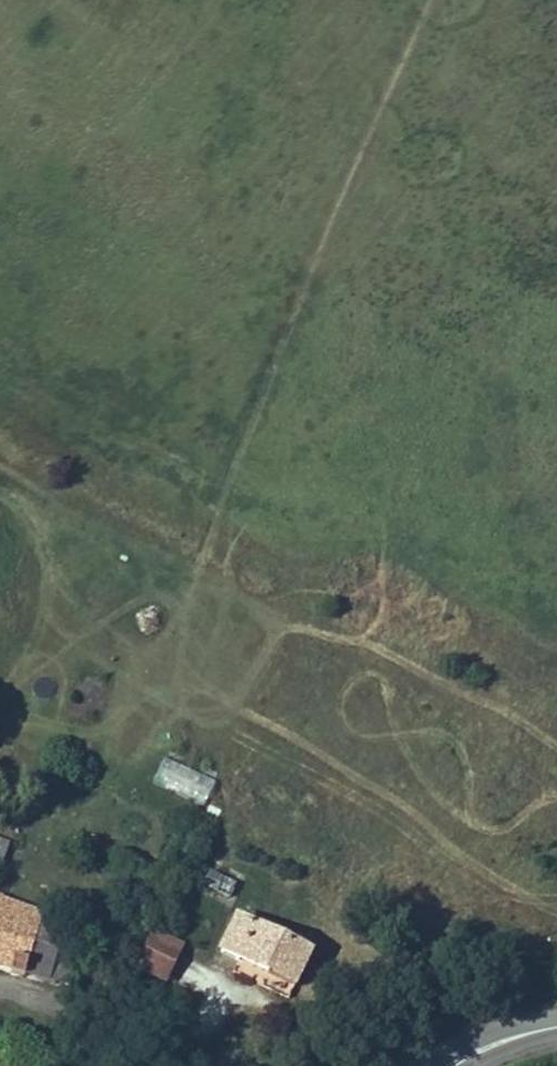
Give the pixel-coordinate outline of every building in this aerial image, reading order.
[(164,760),(153,785),(204,807),(215,782),(164,760)] [(19,973),(57,985),(79,992),(88,961),(67,953),(75,928),(33,911),(16,906),(0,902),(0,967),(19,973)] [(263,903),(250,936),(322,965),(335,931),(263,903)] [(185,958),(154,944),(140,978),(170,991),(185,958)]
